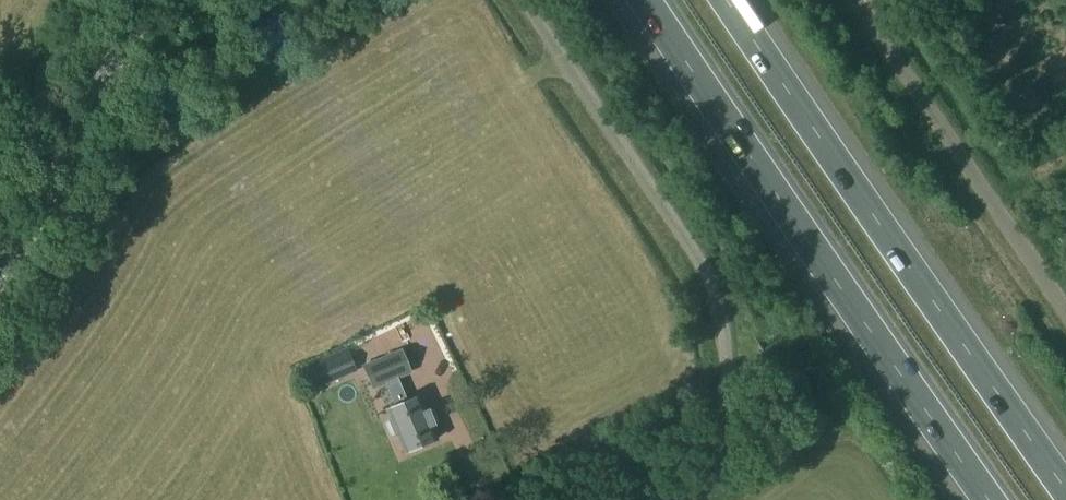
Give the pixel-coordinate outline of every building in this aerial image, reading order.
[(403,350),(364,367),(373,389),(385,384),(393,404),(383,408),(388,419),(386,420),(393,437),(394,437),(402,455),(436,441),(431,427),(435,426),(434,424),(437,422),(432,409),(428,410),(428,409),(424,410),(417,395),(402,401),(394,380),(412,372),(403,350)] [(348,352),(298,373),(307,395),(357,375),(348,352)]
